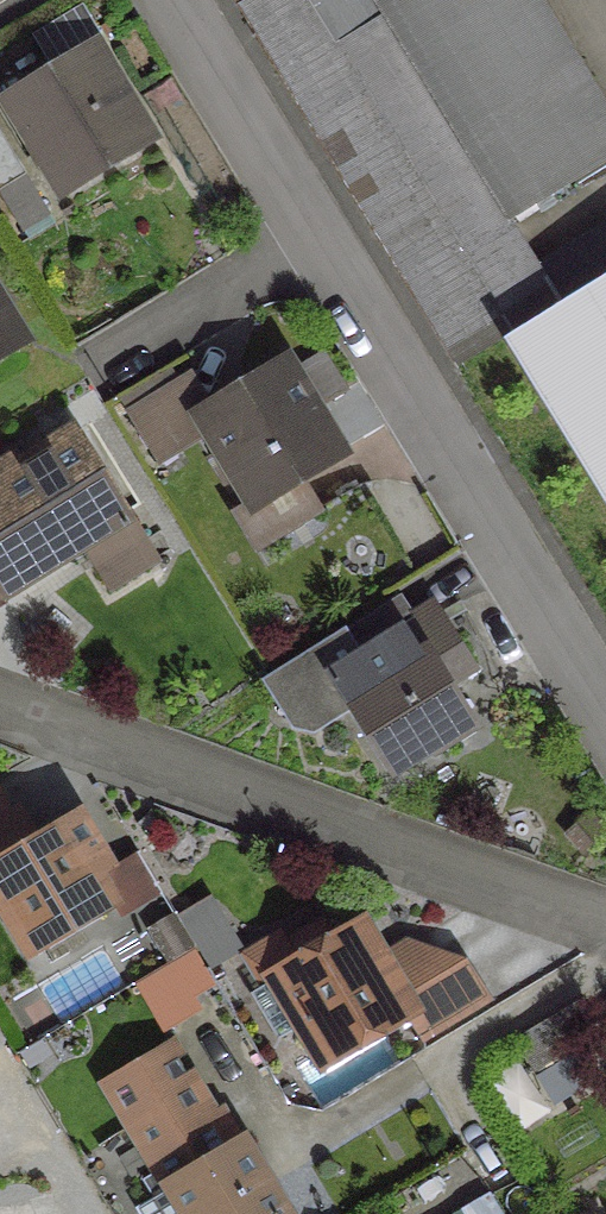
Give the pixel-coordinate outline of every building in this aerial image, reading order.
[(228,5),(447,368),(496,338),(554,303),(502,218),(377,11),(330,40),(305,0),(226,0),(228,5)] [(330,40),(377,11),(370,0),(305,0),(330,40)] [(377,11),(502,218),(605,153),(605,129),(528,0),(370,0),(377,11)] [(38,164),(54,191),(141,138),(96,63),(67,81),(59,68),(1,103),(38,164)] [(18,176),(0,146),(0,187),(18,176)] [(554,303),(496,338),(605,520),(605,271),(554,303)] [(14,344),(0,321),(0,353),(14,344)] [(289,479),(332,453),(279,365),(192,417),(246,506),(228,516),(247,547),(308,510),(289,479)] [(75,543),(104,589),(148,562),(69,434),(16,467),(10,456),(0,462),(0,588),(75,543)] [(343,703),(384,770),(463,721),(439,684),(465,668),(429,612),(409,625),(392,598),(258,682),(285,726),(304,728),(343,703)] [(22,949),(104,901),(90,878),(106,868),(85,834),(69,844),(58,824),(30,840),(12,810),(1,817),(0,815),(0,914),(22,949)] [(205,967),(233,950),(214,916),(186,932),(205,967)] [(280,944),(291,962),(265,977),(267,981),(243,996),(270,1041),(294,1026),(315,1062),(401,1011),(416,1036),(477,1000),(453,963),(403,945),(375,962),(353,925),(327,941),(316,923),(280,944)] [(104,944),(119,968),(150,950),(135,925),(104,944)] [(565,1007),(510,1039),(531,1073),(585,1041),(565,1007)] [(236,1146),(225,1153),(164,1049),(102,1086),(152,1171),(135,1181),(146,1200),(129,1210),(132,1213),(277,1213),(236,1146)]
